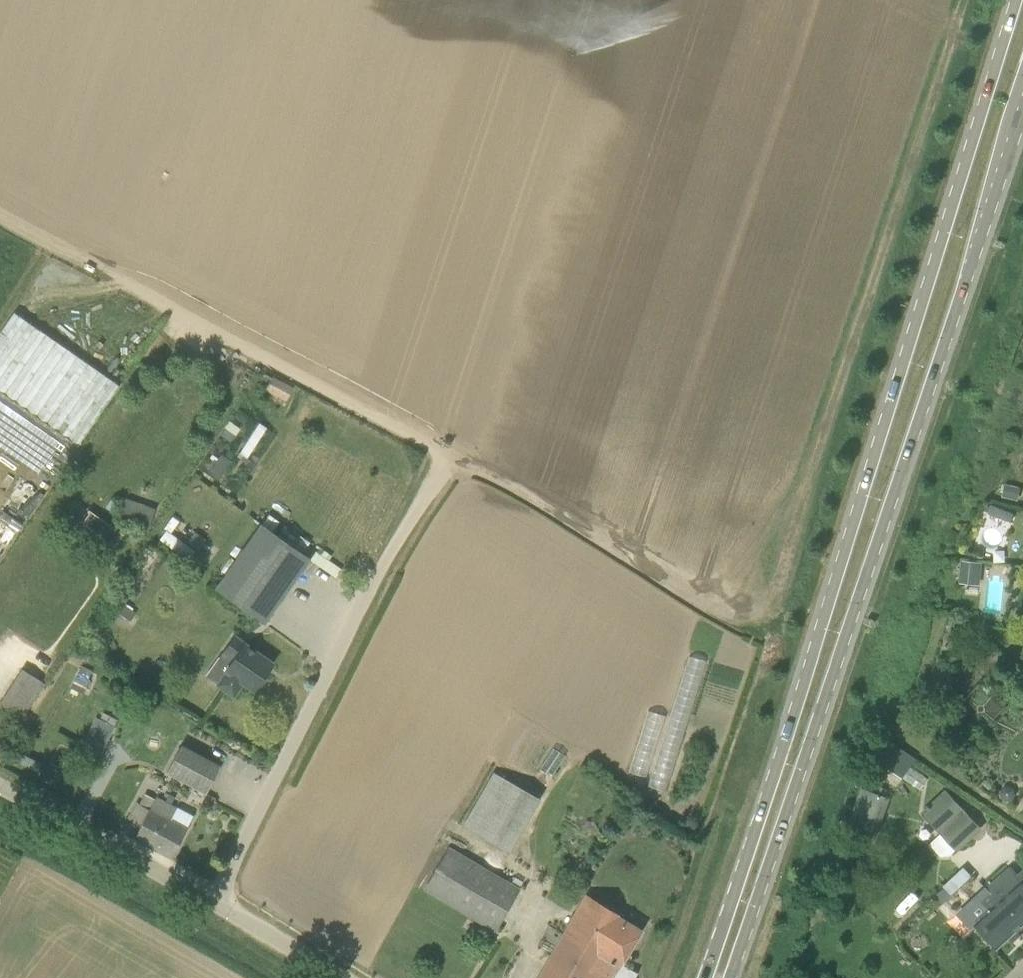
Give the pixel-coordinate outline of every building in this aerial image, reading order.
[(68,359),(60,371),(94,393),(102,381),(68,359)] [(292,386),(273,377),(267,390),(285,400),(292,386)] [(45,379),(37,391),(71,414),(79,402),(45,379)] [(25,402),(17,414),(51,437),(59,425),(25,402)] [(16,432),(8,444),(42,467),(50,455),(16,432)] [(220,452),(209,471),(220,478),(231,459),(220,452)] [(1006,484),(1003,496),(1019,500),(1022,488),(1006,484)] [(148,531),(156,509),(127,498),(119,520),(148,531)] [(105,508),(110,511),(116,502),(111,499),(105,508)] [(992,505),(989,513),(1012,523),(1016,514),(992,505)] [(124,534),(89,510),(88,512),(90,513),(83,522),(116,545),(124,534)] [(16,526),(0,515),(0,549),(16,526)] [(265,623),(310,558),(261,523),(215,589),(265,623)] [(188,556),(194,547),(166,529),(160,538),(188,556)] [(133,536),(128,542),(134,547),(139,540),(133,536)] [(981,563),(966,562),(959,561),(958,583),(979,585),(981,563)] [(122,602),(110,618),(122,627),(133,610),(122,602)] [(264,669),(270,661),(235,637),(224,652),(234,659),(226,670),(228,671),(219,684),(234,695),(243,682),(254,690),(267,672),(264,669)] [(690,655),(651,785),(667,790),(707,660),(690,655)] [(0,706),(0,715),(17,726),(42,686),(22,672),(1,704),(0,706)] [(77,673),(70,688),(84,694),(91,680),(77,673)] [(169,681),(157,685),(161,697),(173,693),(169,681)] [(649,710),(631,772),(649,777),(667,715),(649,710)] [(97,717),(89,733),(83,745),(100,754),(115,726),(100,719),(97,717)] [(912,767),(916,760),(918,758),(885,736),(884,737),(864,767),(880,778),(888,766),(905,777),(912,767)] [(182,744),(167,773),(206,793),(221,765),(182,744)] [(554,749),(540,770),(550,777),(564,756),(554,749)] [(912,767),(905,777),(922,789),(928,779),(912,767)] [(461,833),(508,860),(540,806),(493,778),(461,833)] [(885,796),(887,789),(880,786),(877,793),(885,796)] [(862,788),(848,827),(877,837),(891,798),(862,788)] [(924,813),(942,833),(958,849),(971,836),(969,834),(979,825),(948,791),(931,807),(930,806),(928,808),(929,809),(924,813)] [(121,830),(148,844),(158,826),(144,819),(155,799),(155,798),(145,793),(139,803),(136,802),(121,830)] [(158,826),(148,844),(172,857),(187,828),(171,820),(177,807),(156,796),(155,798),(155,799),(144,819),(158,826)] [(519,888),(449,848),(425,890),(494,930),(519,888)] [(998,948),(1010,937),(1015,942),(1022,935),(1017,930),(1022,925),(1022,861),(1021,859),(987,890),(979,898),(990,910),(976,924),(998,948)] [(953,895),(956,891),(948,882),(944,886),(953,895)] [(622,963),(642,930),(586,896),(536,977),(612,977),(622,963)]
